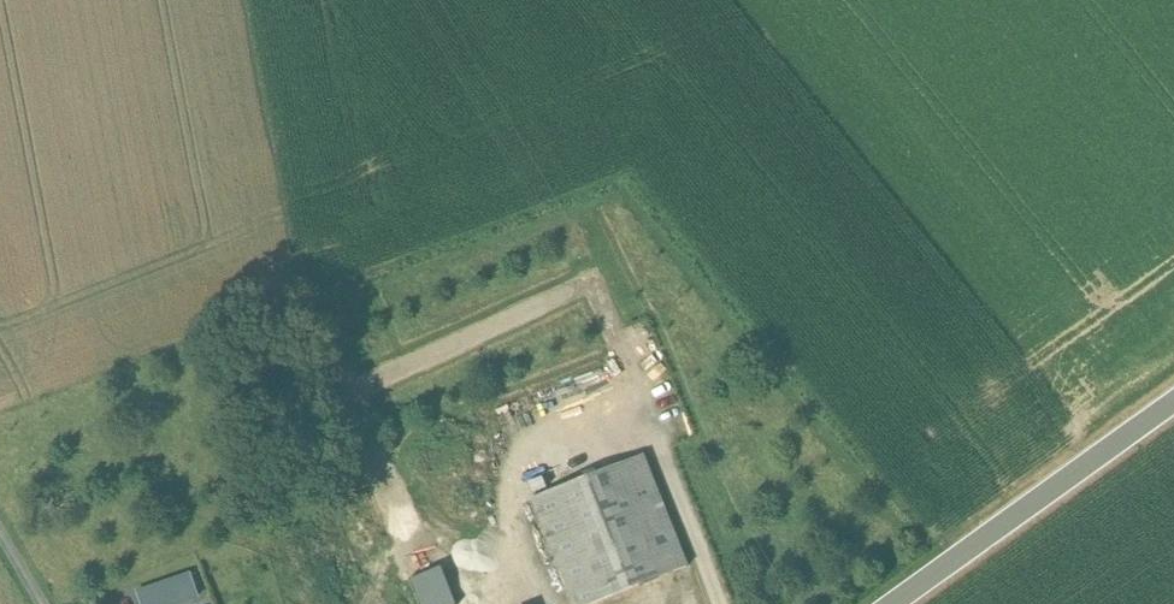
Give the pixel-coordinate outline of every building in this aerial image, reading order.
[(532,499),(574,603),(591,603),(688,566),(644,454),(532,499)] [(205,603),(216,603),(202,564),(192,568),(205,603)] [(411,579),(421,603),(455,603),(441,567),(411,579)] [(142,603),(182,603),(200,599),(191,570),(137,586),(142,603)]
